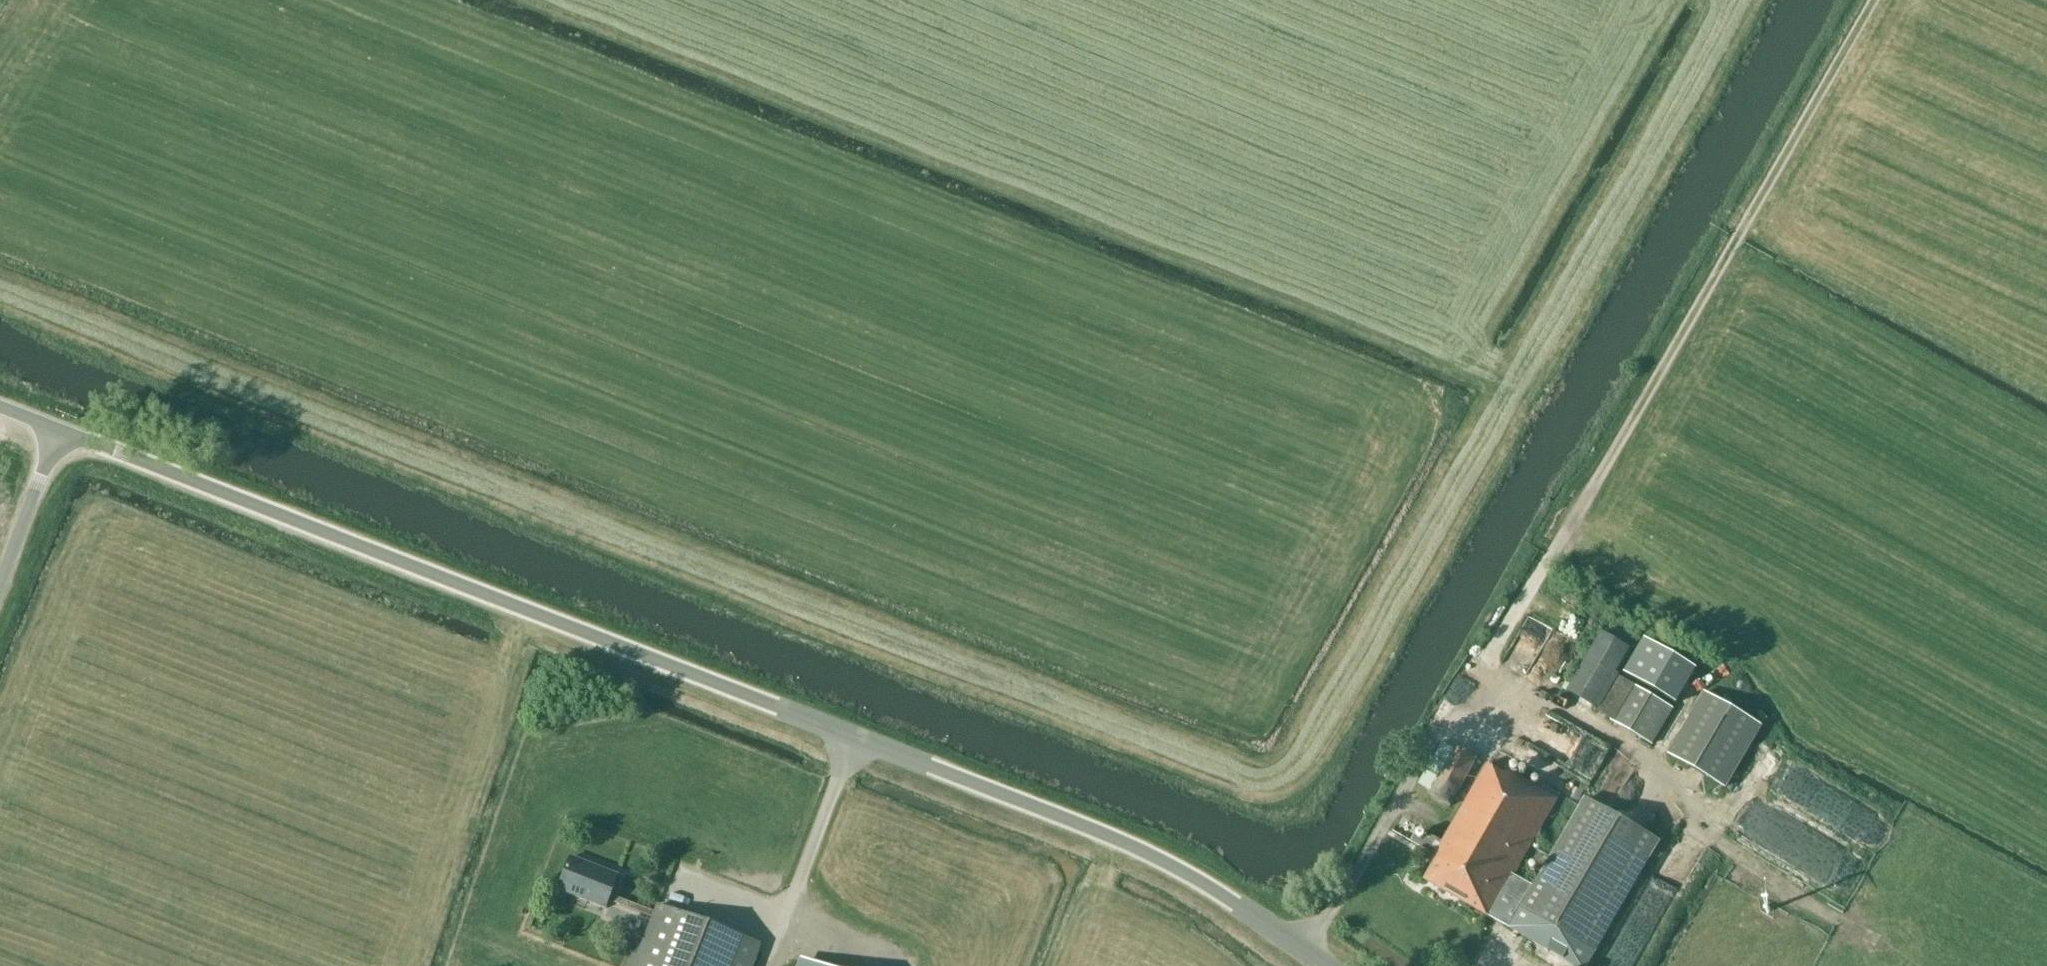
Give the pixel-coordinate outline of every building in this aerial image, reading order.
[(1611,720),(1652,744),(1673,708),(1632,684),(1613,674),(1628,648),(1599,631),(1565,691),(1594,708),(1593,710),(1611,720)] [(1760,726),(1705,694),(1669,755),(1724,787),(1760,726)] [(1429,793),(1450,805),(1477,758),(1456,746),(1429,793)] [(1487,764),(1435,855),(1438,856),(1425,879),(1574,965),(1587,965),(1659,842),(1585,799),(1536,879),(1517,868),(1560,795),(1541,784),(1538,788),(1507,770),(1505,774),(1487,764)] [(1436,842),(1430,838),(1424,849),(1430,852),(1436,842)] [(760,944),(657,905),(654,912),(609,895),(617,875),(570,857),(558,889),(605,907),(607,900),(652,917),(634,965),(751,965),(760,944)]
